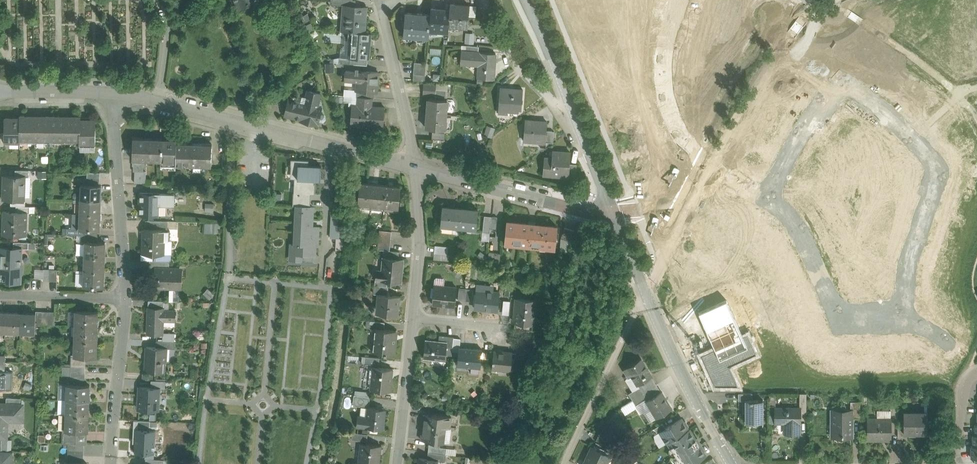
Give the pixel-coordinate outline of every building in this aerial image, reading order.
[(240,11),(259,3),(258,0),(235,0),(240,11)] [(469,5),(450,4),(449,10),(450,10),(448,25),(449,25),(468,26),(469,5)] [(347,5),(343,5),(343,13),(346,13),(345,31),(349,31),(365,32),(364,32),(365,18),(366,18),(367,6),(355,6),(347,5)] [(449,10),(431,8),(430,14),(429,29),(448,31),(449,25),(448,25),(450,10),(449,10)] [(430,14),(405,12),(403,36),(428,38),(429,29),(430,14)] [(365,32),(349,31),(347,57),(354,58),(368,59),(369,59),(372,33),(365,32)] [(464,42),(474,43),(474,32),(465,31),(464,42)] [(496,53),(461,50),(460,64),(461,64),(461,62),(480,64),(479,77),(477,77),(477,78),(494,79),(496,53)] [(426,63),(414,62),(413,74),(425,75),(426,63)] [(378,72),(358,70),(358,71),(346,70),(345,79),(358,81),(357,90),(375,92),(377,92),(378,72)] [(425,81),(424,94),(436,95),(436,89),(437,82),(425,81)] [(523,89),(500,87),(498,112),(508,113),(509,107),(522,108),(523,89)] [(305,103),(289,99),(285,115),(294,117),(301,118),(301,120),(317,124),(318,119),(323,120),(326,118),(325,114),(320,113),(321,107),(317,106),(320,93),(308,90),(305,103)] [(351,105),(358,106),(359,102),(358,102),(358,96),(356,96),(345,95),(344,105),(351,105)] [(447,100),(428,98),(427,113),(446,114),(447,100)] [(371,103),(359,102),(358,106),(351,105),(350,124),(374,126),(383,127),(385,107),(375,106),(375,107),(370,107),(371,103)] [(446,114),(427,113),(426,128),(444,129),(446,114)] [(35,116),(20,116),(20,118),(20,140),(25,140),(25,141),(35,141),(35,116)] [(50,116),(35,116),(35,141),(45,142),(45,140),(50,140),(50,142),(50,116)] [(65,117),(50,116),(50,142),(50,140),(55,140),(55,142),(65,142),(65,117)] [(81,117),(65,117),(65,142),(75,142),(75,140),(80,140),(80,120),(81,120),(81,117)] [(20,118),(5,118),(5,142),(10,142),(10,143),(20,143),(20,140),(20,118)] [(81,120),(80,120),(80,140),(80,145),(90,145),(90,143),(95,143),(96,120),(89,120),(81,120)] [(547,122),(525,120),(523,140),(546,142),(547,130),(547,122)] [(554,131),(547,130),(546,142),(553,142),(554,131)] [(162,139),(133,138),(132,160),(133,160),(144,160),(161,160),(162,139)] [(177,139),(162,139),(161,160),(160,164),(176,164),(176,143),(177,143),(177,139)] [(177,143),(176,143),(176,164),(211,166),(212,144),(177,143)] [(570,153),(552,151),(551,158),(544,157),(542,174),(559,176),(559,173),(568,174),(569,164),(570,153)] [(298,164),(308,165),(308,160),(291,159),(291,165),(297,165),(296,192),(296,193),(311,194),(315,194),(315,183),(314,183),(314,179),(297,178),(298,164)] [(144,160),(133,160),(132,166),(133,166),(133,171),(135,171),(134,183),(146,183),(146,171),(144,171),(144,160)] [(308,165),(298,164),(297,178),(314,179),(320,179),(321,165),(308,165)] [(576,165),(569,164),(568,174),(567,178),(574,178),(576,165)] [(15,175),(3,175),(3,176),(4,176),(3,198),(3,199),(25,200),(25,199),(24,199),(25,176),(15,175)] [(374,183),(360,182),(358,207),(359,207),(359,204),(371,205),(371,208),(374,183)] [(387,184),(374,183),(371,208),(372,208),(372,205),(384,206),(384,209),(387,184)] [(84,184),(81,184),(80,199),(100,200),(101,200),(101,191),(101,186),(101,185),(99,185),(84,184)] [(400,186),(387,184),(384,209),(385,209),(385,206),(397,208),(397,211),(398,211),(400,186)] [(159,193),(140,192),(140,214),(159,214),(159,193)] [(310,206),(311,194),(296,193),(296,192),(294,192),(293,192),(292,205),(296,205),(310,206)] [(100,200),(80,199),(80,213),(100,214),(100,206),(100,200)] [(295,226),(312,227),(313,207),(313,206),(310,206),(296,205),(295,226)] [(462,208),(442,206),(440,224),(460,226),(462,208)] [(478,209),(462,208),(460,226),(476,228),(478,209)] [(16,211),(3,211),(2,235),(27,236),(28,213),(28,212),(16,211)] [(100,214),(80,213),(79,229),(82,229),(98,229),(100,229),(100,221),(100,214)] [(338,214),(331,214),(330,238),(339,238),(339,226),(337,226),(338,214)] [(491,216),(484,215),(482,232),(490,232),(491,216)] [(168,221),(146,220),(145,228),(164,229),(164,230),(167,231),(168,221)] [(529,245),(532,222),(528,222),(528,223),(508,221),(507,221),(505,243),(529,245)] [(532,222),(529,245),(531,245),(531,246),(540,247),(540,246),(555,248),(557,226),(556,226),(535,224),(535,223),(532,222)] [(312,227),(295,226),(294,244),(315,245),(318,245),(318,227),(312,227)] [(575,231),(564,227),(561,238),(572,241),(575,231)] [(145,228),(144,228),(143,254),(164,254),(164,240),(170,240),(170,231),(167,231),(164,230),(164,229),(145,228)] [(482,232),(481,242),(489,242),(490,232),(482,232)] [(572,241),(561,238),(558,248),(569,251),(572,241)] [(97,242),(85,241),(85,242),(84,256),(104,257),(105,257),(105,249),(105,242),(97,242)] [(315,245),(294,244),(292,243),(291,254),(300,255),(314,255),(315,256),(315,248),(314,248),(315,245)] [(447,247),(435,246),(435,253),(447,254),(447,247)] [(14,247),(2,247),(1,272),(22,273),(23,263),(21,263),(21,248),(14,247)] [(390,250),(386,250),(385,257),(399,258),(399,251),(390,250)] [(501,254),(489,252),(487,264),(499,265),(501,254)] [(104,257),(84,256),(84,270),(104,271),(104,257)] [(385,257),(383,257),(382,270),(378,269),(377,279),(380,279),(381,280),(388,280),(401,281),(402,272),(400,272),(401,259),(403,260),(403,259),(399,258),(385,257)] [(169,261),(150,260),(150,268),(155,268),(169,268),(169,261)] [(169,268),(155,268),(154,286),(171,287),(171,284),(179,285),(180,269),(169,268)] [(104,271),(84,270),(83,286),(104,287),(104,271)] [(443,278),(436,277),(435,278),(434,284),(432,303),(455,306),(457,287),(444,285),(444,279),(443,278)] [(387,286),(374,285),(373,293),(381,294),(387,294),(388,286),(387,286)] [(466,288),(459,287),(458,299),(465,300),(466,288)] [(473,289),(466,288),(465,300),(472,301),(473,289)] [(493,291),(476,289),(474,308),(497,310),(499,291),(493,291)] [(387,294),(381,294),(379,314),(397,316),(398,305),(397,305),(398,295),(387,294)] [(535,300),(517,298),(515,322),(533,324),(535,300)] [(501,316),(509,317),(511,302),(503,301),(501,316)] [(714,389),(740,389),(729,368),(756,356),(747,337),(741,339),(726,301),(700,312),(716,351),(699,357),(714,389)] [(164,307),(148,306),(147,334),(163,335),(163,320),(176,321),(176,311),(164,310),(164,307)] [(98,311),(76,310),(75,325),(97,326),(97,320),(98,320),(98,311)] [(21,313),(6,313),(6,331),(16,332),(21,332),(21,313)] [(36,314),(21,313),(21,332),(35,332),(36,325),(36,314)] [(385,322),(371,321),(370,328),(376,329),(377,328),(384,329),(385,322)] [(97,326),(75,325),(75,339),(97,340),(97,339),(97,335),(98,326),(97,326)] [(384,329),(377,328),(376,329),(374,350),(371,350),(371,351),(394,353),(396,330),(384,329)] [(16,332),(6,331),(5,341),(15,342),(16,332)] [(439,341),(425,340),(423,357),(445,359),(446,354),(448,335),(439,335),(439,341)] [(97,340),(75,339),(74,355),(74,356),(85,356),(96,357),(96,350),(97,350),(97,340)] [(531,341),(517,339),(516,346),(530,348),(531,341)] [(170,341),(156,340),(156,347),(167,348),(170,348),(170,341)] [(530,348),(516,346),(516,353),(529,355),(530,348)] [(156,347),(147,347),(145,370),(165,372),(167,348),(156,347)] [(459,347),(459,351),(457,365),(473,366),(480,367),(482,349),(459,347)] [(512,352),(493,350),(492,368),(511,370),(512,352)] [(85,356),(74,356),(74,355),(71,355),(71,366),(85,367),(85,356)] [(380,358),(366,356),(365,363),(379,365),(380,358)] [(653,378),(640,358),(624,368),(629,377),(632,375),(639,386),(639,387),(653,378)] [(71,366),(63,366),(63,375),(71,375),(71,372),(71,366)] [(391,368),(373,367),(371,389),(390,391),(391,376),(390,376),(391,368)] [(623,380),(630,392),(639,386),(632,375),(629,377),(623,380)] [(653,378),(639,387),(639,386),(630,392),(629,393),(632,399),(657,384),(653,378)] [(90,385),(67,384),(67,385),(69,385),(68,390),(67,390),(67,400),(89,400),(89,394),(90,385)] [(657,384),(632,399),(633,399),(636,404),(640,402),(645,398),(646,400),(661,391),(657,384)] [(151,388),(139,387),(138,409),(159,410),(160,388),(151,388)] [(661,391),(646,400),(657,417),(672,408),(668,401),(667,401),(661,391)] [(370,397),(354,395),(353,403),(369,405),(370,397)] [(646,400),(645,398),(640,402),(650,419),(651,421),(657,417),(646,400)] [(625,411),(636,404),(633,399),(621,406),(625,411)] [(752,399),(743,399),(743,400),(743,409),(745,409),(745,421),(763,421),(763,399),(752,399)] [(89,400),(67,400),(66,414),(88,415),(89,409),(89,401),(89,400)] [(860,401),(850,401),(850,411),(851,411),(851,417),(860,417),(860,401)] [(0,404),(0,439),(7,439),(8,420),(22,420),(23,405),(21,405),(6,404),(0,404)] [(385,409),(368,407),(368,409),(367,417),(359,416),(358,416),(357,426),(383,429),(385,409)] [(359,408),(359,416),(367,417),(368,409),(359,408)] [(800,408),(775,408),(775,419),(785,419),(785,433),(788,433),(788,435),(789,438),(794,438),(795,435),(795,433),(799,433),(800,422),(800,408)] [(850,411),(833,411),(833,435),(851,435),(851,417),(851,411),(850,411)] [(927,411),(903,411),(903,423),(903,432),(904,432),(927,432),(927,415),(927,411)] [(88,415),(66,414),(66,415),(67,415),(66,430),(66,431),(77,431),(88,431),(88,425),(89,415),(88,415)] [(451,417),(425,414),(421,439),(429,440),(441,442),(442,427),(450,428),(451,417)] [(665,428),(660,432),(667,443),(668,442),(688,429),(686,426),(688,425),(685,422),(684,423),(681,418),(665,428)] [(878,419),(868,419),(868,439),(890,439),(890,422),(890,419),(878,419)] [(624,433),(613,423),(603,435),(607,438),(609,436),(616,442),(624,433)] [(662,423),(654,428),(657,433),(660,432),(665,428),(662,423)] [(77,431),(66,431),(66,430),(63,429),(62,443),(68,443),(76,444),(77,431)] [(156,430),(136,429),(135,452),(155,453),(156,430)] [(689,429),(688,429),(668,442),(671,447),(670,448),(671,448),(680,462),(679,463),(680,463),(681,463),(691,463),(705,455),(699,445),(700,444),(696,438),(695,439),(689,429)] [(368,434),(353,432),(352,439),(367,441),(368,434)] [(12,450),(12,439),(7,439),(0,439),(0,450),(12,450)] [(362,443),(359,463),(361,463),(378,463),(381,445),(362,443)] [(429,445),(428,452),(446,454),(447,448),(440,447),(429,445)] [(593,446),(584,463),(604,463),(609,454),(593,446)] [(671,448),(670,448),(669,449),(669,452),(670,454),(671,457),(673,460),(674,461),(676,463),(677,463),(679,463),(680,462),(671,448)] [(0,452),(0,461),(11,462),(11,452),(0,452)] [(446,454),(428,452),(427,459),(436,460),(445,461),(446,454)]
